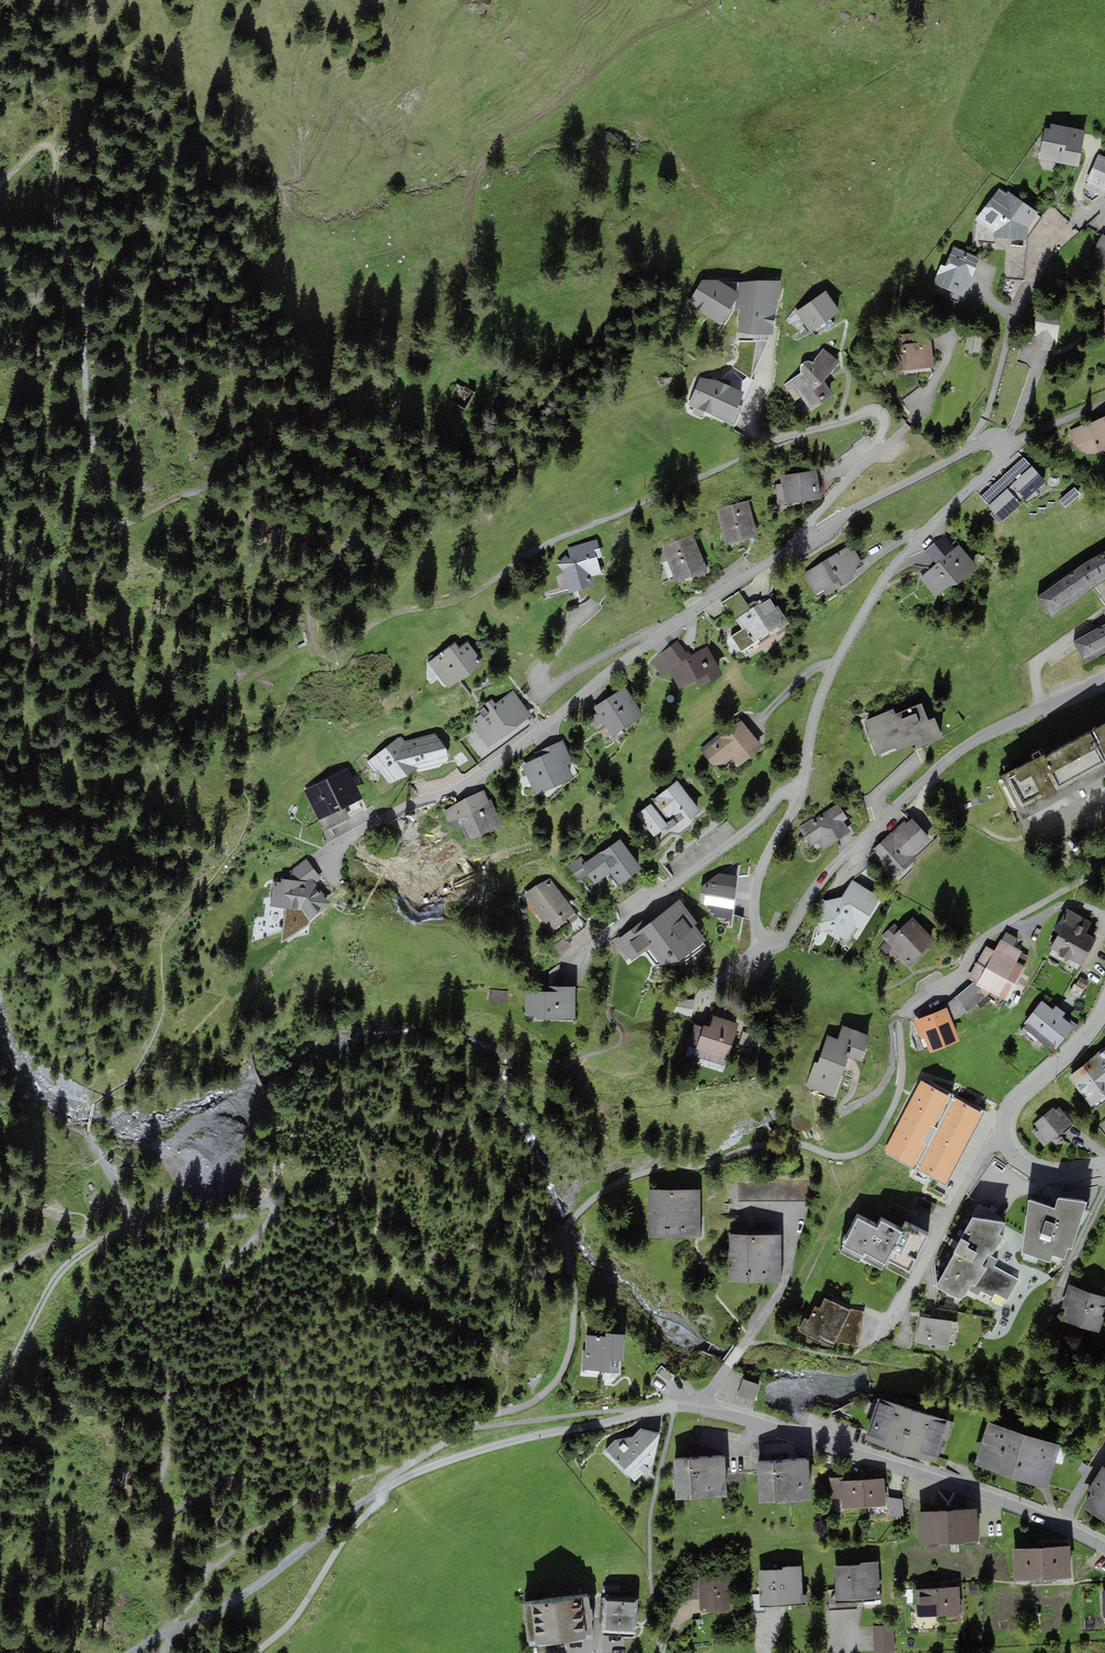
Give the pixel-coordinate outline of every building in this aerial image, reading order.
[(1038,159),(1079,167),(1085,136),(1086,130),(1051,124),(1050,129),(1044,128),(1038,159)] [(1104,193),(1104,155),(1100,153),(1084,188),(1103,197),(1104,193)] [(1039,213),(1008,191),(1007,193),(1000,188),(975,220),(993,232),(992,238),(1027,240),(1028,227),(1039,213)] [(1103,234),(1086,261),(1104,272),(1104,236),(1103,234)] [(954,246),(945,266),(941,265),(933,284),(963,298),(981,257),(954,246)] [(686,307),(721,326),(723,324),(725,325),(735,308),(735,302),(740,294),(737,292),(718,280),(702,280),(686,307)] [(780,281),(738,283),(737,292),(740,294),(735,302),(735,308),(740,310),(737,333),(773,335),(780,281)] [(796,312),(810,333),(840,312),(826,291),(796,312)] [(981,354),(984,333),(968,331),(965,352),(981,354)] [(934,368),(930,332),(895,335),(898,371),(934,368)] [(823,349),(813,363),(810,362),(807,362),(804,363),(801,366),(801,370),(802,373),(784,386),(795,401),(801,397),(810,411),(833,395),(824,382),(839,362),(823,349)] [(718,381),(700,378),(688,404),(734,426),(743,407),(739,406),(744,393),(718,381)] [(1068,431),(1075,446),(1079,451),(1087,454),(1093,454),(1101,451),(1104,456),(1104,455),(1104,416),(1091,423),(1090,421),(1068,431)] [(1032,467),(1024,457),(981,497),(990,506),(1008,489),(1010,486),(1032,467)] [(1024,501),(1045,482),(1032,467),(1010,486),(1024,501)] [(817,470),(780,475),(781,484),(771,485),(774,506),(821,499),(817,470)] [(1064,507),(1080,494),(1075,488),(1059,500),(1064,507)] [(988,507),(1002,522),(1021,504),(1008,489),(990,506),(988,507)] [(757,536),(748,501),(715,509),(724,544),(757,536)] [(708,571),(693,534),(662,547),(677,583),(708,571)] [(957,586),(978,566),(957,542),(951,545),(944,537),(925,552),(937,564),(920,579),(935,597),(949,587),(957,586)] [(597,539),(568,548),(569,552),(557,564),(563,570),(569,594),(594,585),(592,576),(601,574),(598,558),(602,558),(597,539)] [(850,545),(801,574),(811,590),(815,598),(824,593),(826,596),(851,581),(853,575),(860,561),(850,545)] [(1104,581),(1104,552),(1085,563),(1038,598),(1052,618),(1095,587),(1097,585),(1104,581)] [(748,605),(739,591),(721,603),(733,620),(736,619),(751,608),(748,605)] [(737,621),(742,629),(731,636),(741,652),(753,644),(754,647),(789,623),(777,606),(775,607),(770,599),(762,604),(760,602),(751,608),(736,619),(737,621)] [(1073,642),(1084,665),(1104,653),(1104,624),(1073,642)] [(662,655),(652,662),(661,677),(670,672),(682,690),(695,681),(700,688),(723,673),(706,646),(692,656),(689,651),(686,653),(677,641),(661,653),(662,655)] [(429,662),(448,688),(483,663),(468,642),(460,648),(456,643),(429,662)] [(602,722),(612,737),(644,715),(625,686),(593,708),(597,714),(588,720),(594,728),(602,722)] [(489,748),(531,716),(512,691),(496,703),(492,698),(477,710),(481,715),(470,723),(489,748)] [(894,709),(864,721),(878,755),(895,748),(897,752),(916,744),(918,749),(943,739),(935,718),(928,721),(922,704),(896,714),(894,709)] [(740,720),(701,750),(717,771),(731,760),(737,768),(763,748),(757,740),(740,720)] [(1042,754),(1000,777),(1022,818),(1059,798),(1104,774),(1104,721),(1042,754)] [(401,736),(367,763),(375,773),(379,770),(389,784),(408,776),(417,769),(418,772),(441,766),(448,760),(445,748),(435,734),(405,741),(401,736)] [(534,753),(537,758),(521,766),(535,796),(574,778),(568,765),(573,763),(563,740),(534,753)] [(348,769),(304,790),(323,831),(350,818),(345,807),(362,799),(348,769)] [(701,812),(677,781),(650,801),(653,803),(638,815),(658,842),(671,833),(679,833),(693,824),(690,820),(701,812)] [(466,799),(443,811),(449,823),(451,822),(453,827),(462,828),(468,841),(503,826),(491,800),(488,801),(484,790),(466,799)] [(813,818),(798,828),(811,847),(817,842),(823,851),(851,832),(844,822),(849,818),(839,803),(814,820),(813,818)] [(894,879),(933,842),(911,818),(907,823),(904,820),(872,850),(874,852),(871,855),(894,879)] [(579,881),(588,875),(595,884),(610,874),(619,886),(642,870),(619,838),(597,854),(585,862),(581,856),(568,865),(579,881)] [(312,880),(315,883),(321,879),(306,858),(288,872),(295,880),(306,882),(306,880),(312,880)] [(737,876),(718,874),(702,887),(700,900),(702,904),(707,906),(707,909),(711,909),(710,913),(715,913),(714,918),(733,920),(737,876)] [(575,912),(548,877),(524,895),(551,930),(575,912)] [(282,883),(273,881),(269,906),(285,907),(281,943),(309,924),(309,920),(330,904),(315,883),(312,880),(306,880),(306,882),(295,880),(281,879),(282,883)] [(882,899),(852,880),(841,898),(826,901),(822,898),(808,922),(847,943),(851,937),(857,940),(882,899)] [(698,924),(677,897),(644,922),(642,920),(612,943),(628,964),(645,952),(657,966),(661,963),(667,972),(678,964),(680,966),(706,946),(703,942),(705,940),(694,926),(698,924)] [(1055,930),(1059,932),(1050,949),(1081,966),(1096,939),(1087,934),(1093,923),(1067,908),(1055,930)] [(908,967),(935,940),(912,917),(900,929),(895,924),(881,937),(908,967)] [(1006,933),(1002,941),(1016,948),(1020,940),(1006,933)] [(1002,941),(1001,940),(995,951),(986,946),(968,978),(974,981),(978,983),(976,985),(991,993),(1006,1001),(1029,958),(1021,954),(1022,952),(1016,948),(1002,941)] [(1085,990),(1089,982),(1080,977),(1076,985),(1085,990)] [(969,1012),(991,993),(976,985),(978,983),(974,981),(954,998),(969,1012)] [(536,1019),(548,1019),(576,1019),(576,987),(549,987),(549,992),(537,992),(526,992),(525,1017),(536,1017),(536,1019)] [(508,991),(489,989),(488,1001),(507,1003),(508,991)] [(960,1019),(969,1012),(954,998),(946,1005),(947,1007),(952,1022),(960,1019)] [(695,999),(675,1000),(673,1013),(691,1018),(695,999)] [(1054,1048),(1056,1050),(1074,1028),(1062,1019),(1066,1014),(1056,1006),(1052,1010),(1042,1002),(1024,1024),(1026,1025),(1023,1028),(1051,1051),(1054,1048)] [(952,1022),(947,1007),(913,1020),(921,1039),(924,1038),(930,1053),(960,1042),(952,1022)] [(695,1057),(726,1066),(740,1023),(714,1015),(710,1027),(704,1025),(704,1028),(697,1049),(695,1057)] [(688,1046),(697,1049),(704,1028),(695,1025),(688,1046)] [(806,1086),(808,1087),(833,1097),(848,1057),(861,1062),(871,1036),(842,1025),(837,1039),(827,1036),(817,1063),(815,1062),(806,1086)] [(1104,1096),(1104,1047),(1067,1079),(1091,1108),(1104,1096)] [(932,1127),(949,1094),(921,1081),(885,1153),(913,1167),(925,1143),(932,1127)] [(946,1185),(983,1113),(953,1098),(937,1129),(929,1145),(917,1170),(946,1185)] [(1044,1147),(1073,1123),(1059,1107),(1056,1111),(1053,1108),(1034,1125),(1036,1127),(1031,1132),(1044,1147)] [(929,1145),(937,1129),(932,1127),(925,1143),(929,1145)] [(701,1189),(648,1190),(649,1236),(702,1235),(701,1189)] [(1087,1203),(1058,1198),(1055,1209),(1028,1201),(1022,1254),(1050,1263),(1052,1256),(1065,1260),(1068,1249),(1072,1250),(1087,1203)] [(928,1237),(905,1224),(900,1232),(881,1222),(877,1230),(858,1219),(843,1246),(844,1246),(841,1252),(859,1263),(861,1259),(881,1270),(884,1266),(908,1280),(911,1274),(908,1272),(928,1237)] [(1005,1223),(972,1219),(954,1253),(956,1253),(936,1287),(949,1295),(947,1296),(961,1300),(962,1297),(964,1298),(968,1290),(979,1295),(981,1292),(993,1298),(995,1295),(1007,1300),(1019,1280),(994,1267),(998,1260),(991,1257),(1004,1238),(999,1235),(1005,1223)] [(780,1281),(780,1235),(729,1235),(729,1281),(780,1281)] [(1102,1317),(1104,1308),(1104,1296),(1068,1284),(1062,1303),(1061,1308),(1065,1309),(1061,1321),(1099,1334),(1103,1322),(1104,1317),(1102,1317)] [(848,1309),(825,1298),(820,1309),(815,1307),(808,1321),(805,1319),(799,1331),(808,1336),(806,1338),(819,1344),(820,1341),(833,1347),(835,1343),(860,1346),(864,1312),(848,1309)] [(956,1322),(920,1317),(916,1342),(949,1347),(949,1344),(953,1345),(956,1322)] [(581,1372),(620,1374),(620,1362),(623,1362),(624,1334),(605,1334),(605,1336),(586,1335),(585,1351),(582,1351),(581,1372)] [(674,1376),(661,1366),(657,1372),(670,1382),(674,1376)] [(764,1385),(748,1379),(742,1395),(758,1401),(764,1385)] [(952,1422),(878,1398),(865,1440),(939,1464),(952,1422)] [(1060,1445),(988,1421),(973,1464),(1046,1488),(1060,1445)] [(616,1440),(606,1450),(606,1452),(635,1482),(653,1464),(661,1435),(641,1429),(632,1438),(616,1440)] [(673,1460),(675,1500),(727,1497),(725,1457),(673,1460)] [(756,1464),(759,1503),(811,1500),(809,1461),(756,1464)] [(1102,1466),(1087,1490),(1092,1492),(1083,1506),(1104,1520),(1104,1468),(1102,1466)] [(833,1499),(842,1498),(843,1509),(864,1507),(862,1480),(847,1481),(847,1477),(831,1478),(833,1499)] [(886,1506),(884,1479),(862,1480),(864,1507),(886,1506)] [(903,1499),(887,1497),(888,1518),(904,1516),(903,1499)] [(939,1543),(978,1541),(976,1508),(918,1511),(920,1548),(939,1547),(939,1543)] [(1014,1581),(1071,1578),(1069,1546),(1012,1549),(1014,1581)] [(834,1567),(836,1601),(880,1598),(879,1564),(878,1562),(859,1563),(860,1565),(834,1567)] [(803,1605),(802,1566),(783,1567),(783,1569),(758,1570),(760,1607),(803,1605)] [(729,1611),(727,1577),(698,1579),(698,1581),(699,1599),(700,1612),(729,1611)] [(699,1599),(698,1581),(690,1581),(691,1599),(699,1599)] [(959,1588),(938,1589),(939,1617),(960,1616),(959,1588)] [(939,1617),(938,1589),(916,1589),(917,1617),(939,1617)] [(589,1597),(523,1604),(527,1642),(529,1642),(529,1646),(592,1639),(591,1635),(593,1634),(589,1597)] [(636,1634),(638,1599),(604,1597),(602,1633),(636,1634)] [(895,1652),(894,1626),(875,1627),(876,1652),(895,1652)]
